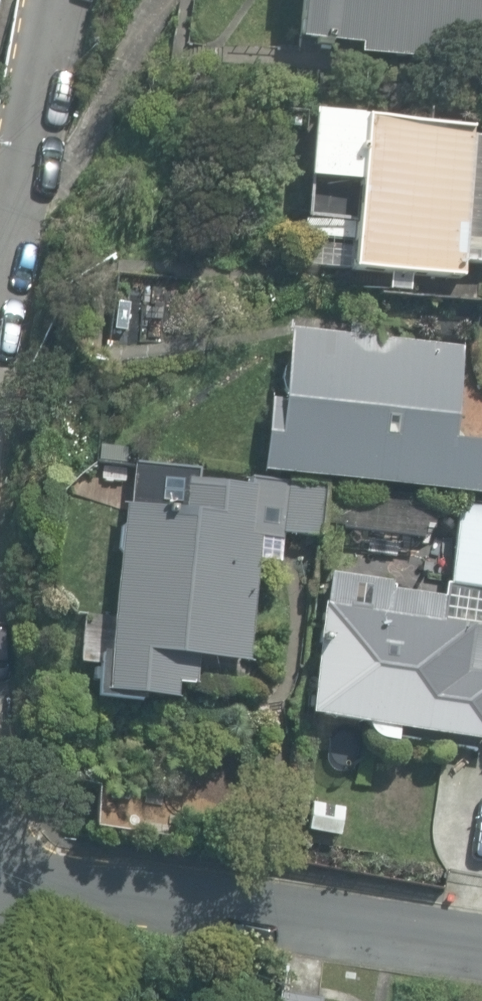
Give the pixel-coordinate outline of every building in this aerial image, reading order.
[(479,64),(481,15),(481,0),(299,0),(296,41),(359,46),(358,55),(479,64)] [(462,278),(463,263),(481,264),(481,137),(471,137),(472,130),(368,122),(368,113),(321,109),(320,117),(314,116),(309,180),(356,184),(350,271),(462,278)] [(481,494),(481,443),(454,440),(464,347),(388,339),(389,330),(352,325),(350,334),(292,328),(284,400),(273,399),(265,470),(481,494)] [(102,691),(173,700),(175,681),(196,683),(198,657),(242,661),(252,558),(273,560),(276,533),(318,537),(322,493),(190,479),(191,468),(134,462),(130,504),(122,503),(102,691)] [(344,491),(339,525),(442,538),(446,504),(344,491)] [(447,586),(481,591),(481,501),(459,498),(447,586)] [(481,739),(481,636),(480,628),(472,627),(472,625),(439,620),(443,596),(390,589),(391,582),(327,573),(307,713),(366,722),(366,723),(366,726),(367,728),(367,729),(368,730),(369,731),(370,732),(371,734),(372,735),(373,735),(374,736),(376,737),(377,737),(381,738),(394,740),(396,726),(481,739)] [(96,827),(161,831),(164,791),(98,787),(96,827)] [(321,1000),(278,993),(277,1000),(320,1000),(321,1000)]
